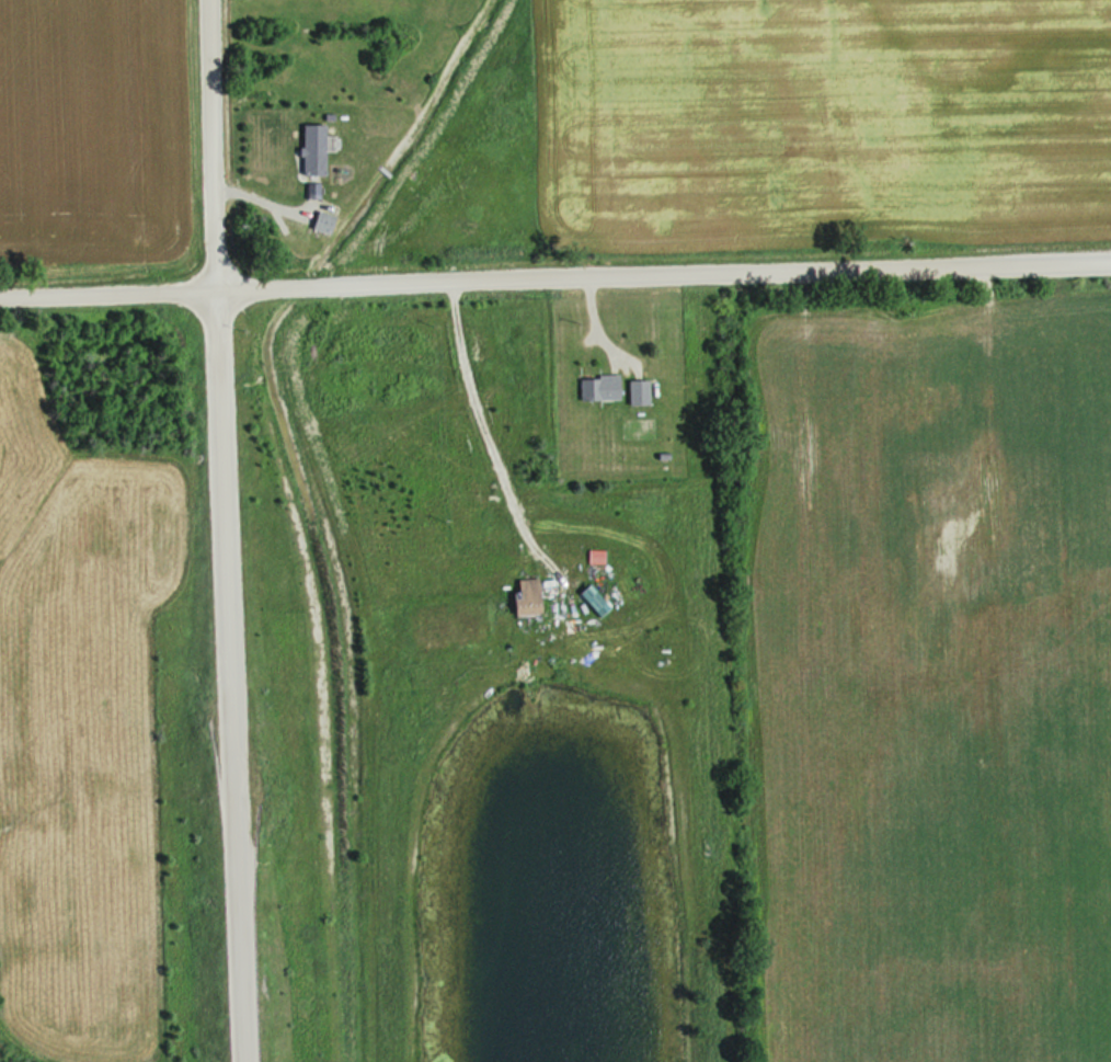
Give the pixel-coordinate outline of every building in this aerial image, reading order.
[(331,123),(307,123),(307,174),(331,174),(331,123)] [(333,234),(341,216),(323,208),(315,226),(333,234)] [(624,400),(624,376),(583,376),(583,400),(624,400)] [(654,379),(632,379),(632,405),(654,405),(654,379)] [(521,578),(520,613),(546,614),(547,579),(521,578)]
